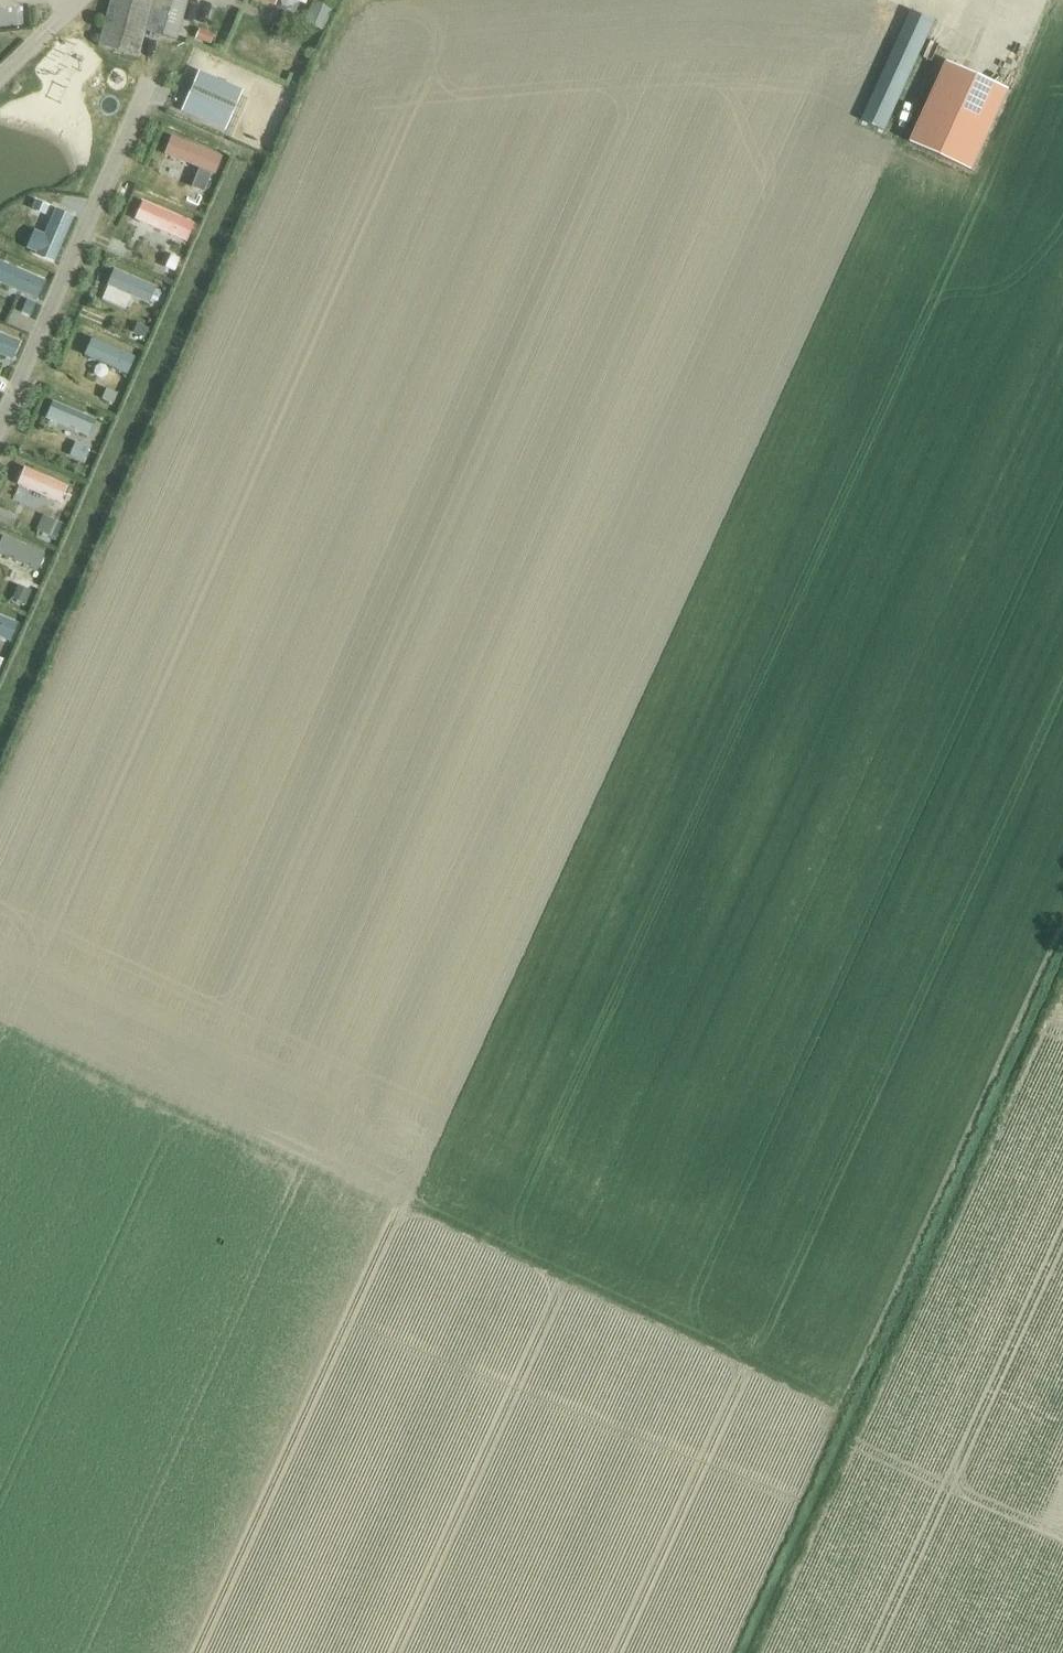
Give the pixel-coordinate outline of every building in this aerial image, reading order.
[(175,40),(186,0),(110,0),(98,46),(137,57),(144,32),(175,40)] [(303,2),(298,0),(282,0),(273,24),(292,31),(303,2)] [(862,121),(885,131),(935,21),(913,10),(862,121)] [(1010,90),(949,62),(912,142),(973,170),(1010,90)] [(176,118),(169,137),(223,159),(231,139),(176,118)] [(175,214),(183,198),(144,180),(136,196),(175,214)] [(59,381),(48,407),(98,428),(109,403),(59,381)] [(33,449),(24,470),(71,491),(80,470),(33,449)] [(61,521),(66,501),(49,497),(44,517),(61,521)] [(33,586),(37,568),(23,566),(19,584),(33,586)] [(5,655),(22,601),(0,594),(0,653),(5,655)]
